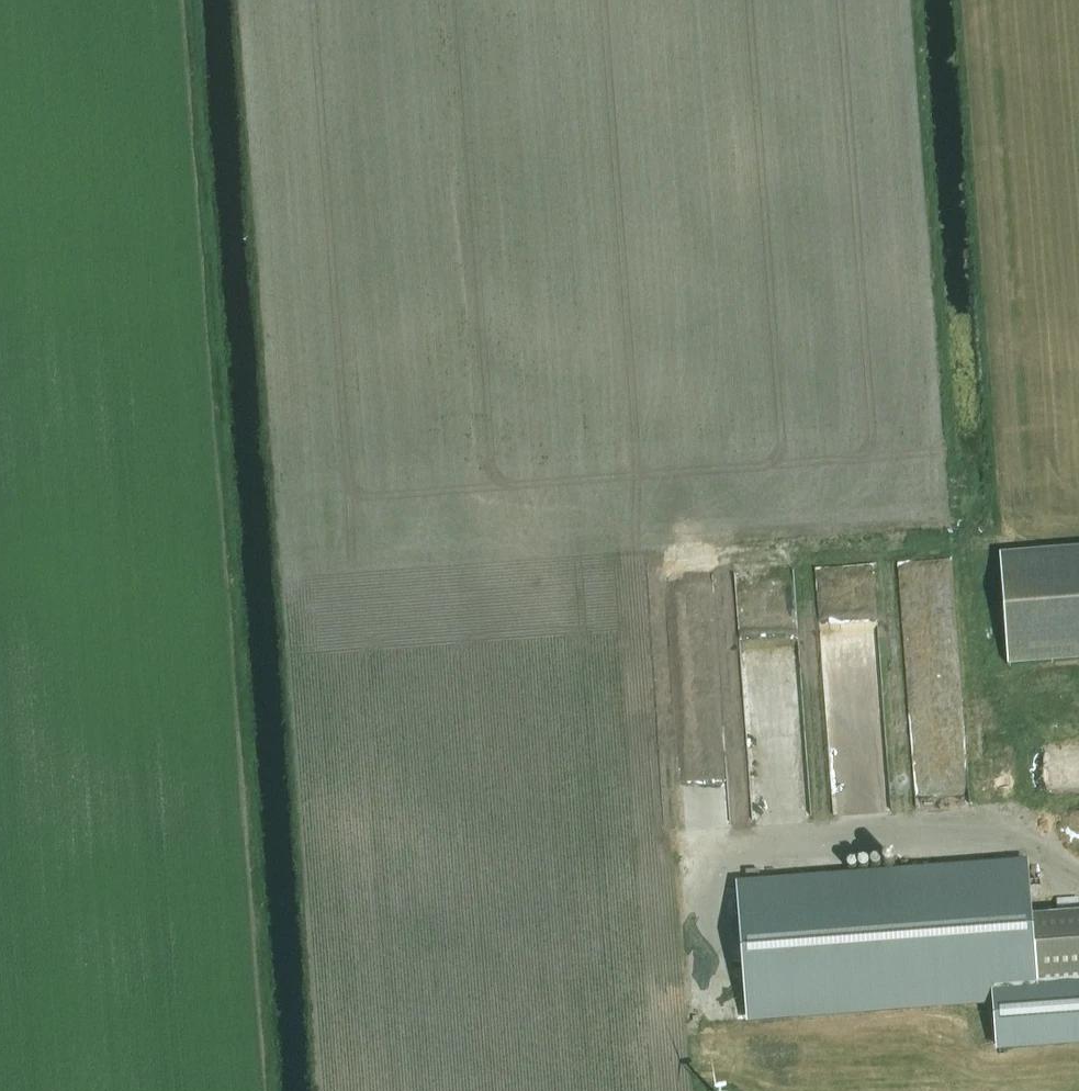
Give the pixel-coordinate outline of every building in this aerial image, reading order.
[(1078,662),(1078,550),(999,556),(1007,667),(1078,662)] [(1007,670),(1016,780),(1078,775),(1078,665),(1007,670)] [(1030,920),(1026,869),(739,889),(748,1021),(995,1004),(998,1049),(1078,1043),(1078,916),(1030,920)]
